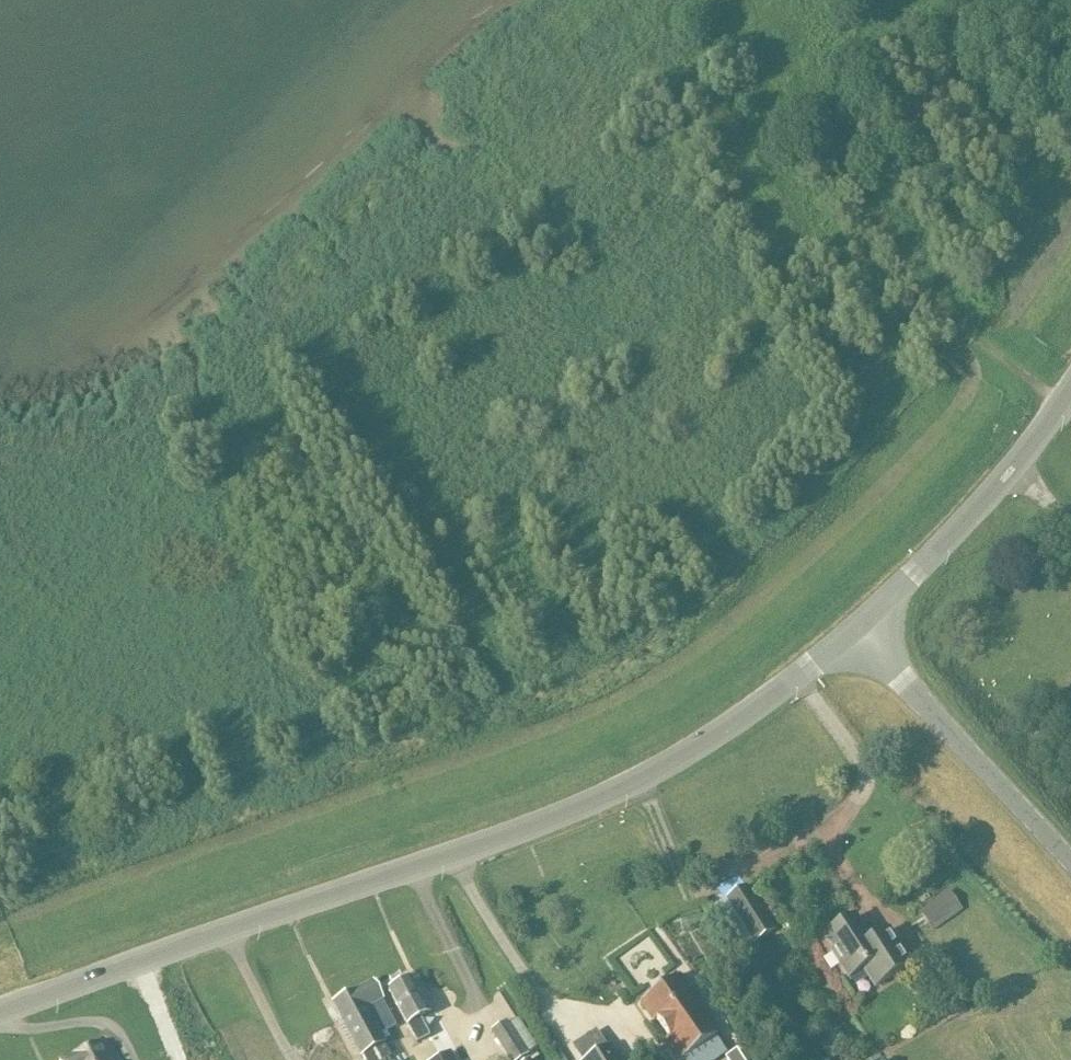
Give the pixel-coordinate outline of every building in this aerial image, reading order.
[(755,943),(773,931),(745,888),(727,900),(755,943)] [(918,914),(932,934),(963,912),(949,893),(918,914)] [(864,970),(875,988),(911,965),(889,931),(870,943),(854,918),(825,937),(835,952),(832,954),(849,979),(864,970)] [(670,1048),(660,1054),(664,1059),(715,1059),(726,1052),(715,1038),(717,1036),(690,997),(693,995),(679,976),(640,1003),(654,1022),(656,1020),(669,1038),(670,1037),(675,1044),(670,1048)] [(422,1018),(429,1014),(411,980),(389,992),(407,1027),(408,1026),(417,1042),(428,1036),(422,1018)] [(395,1026),(371,983),(334,1005),(363,1057),(364,1057),(365,1059),(382,1059),(390,1056),(379,1036),(395,1026)] [(527,1056),(529,1054),(507,1022),(492,1032),(511,1059),(520,1059),(527,1056)] [(110,1042),(69,1059),(118,1059),(110,1042)] [(588,1059),(618,1059),(609,1047),(588,1059)]
